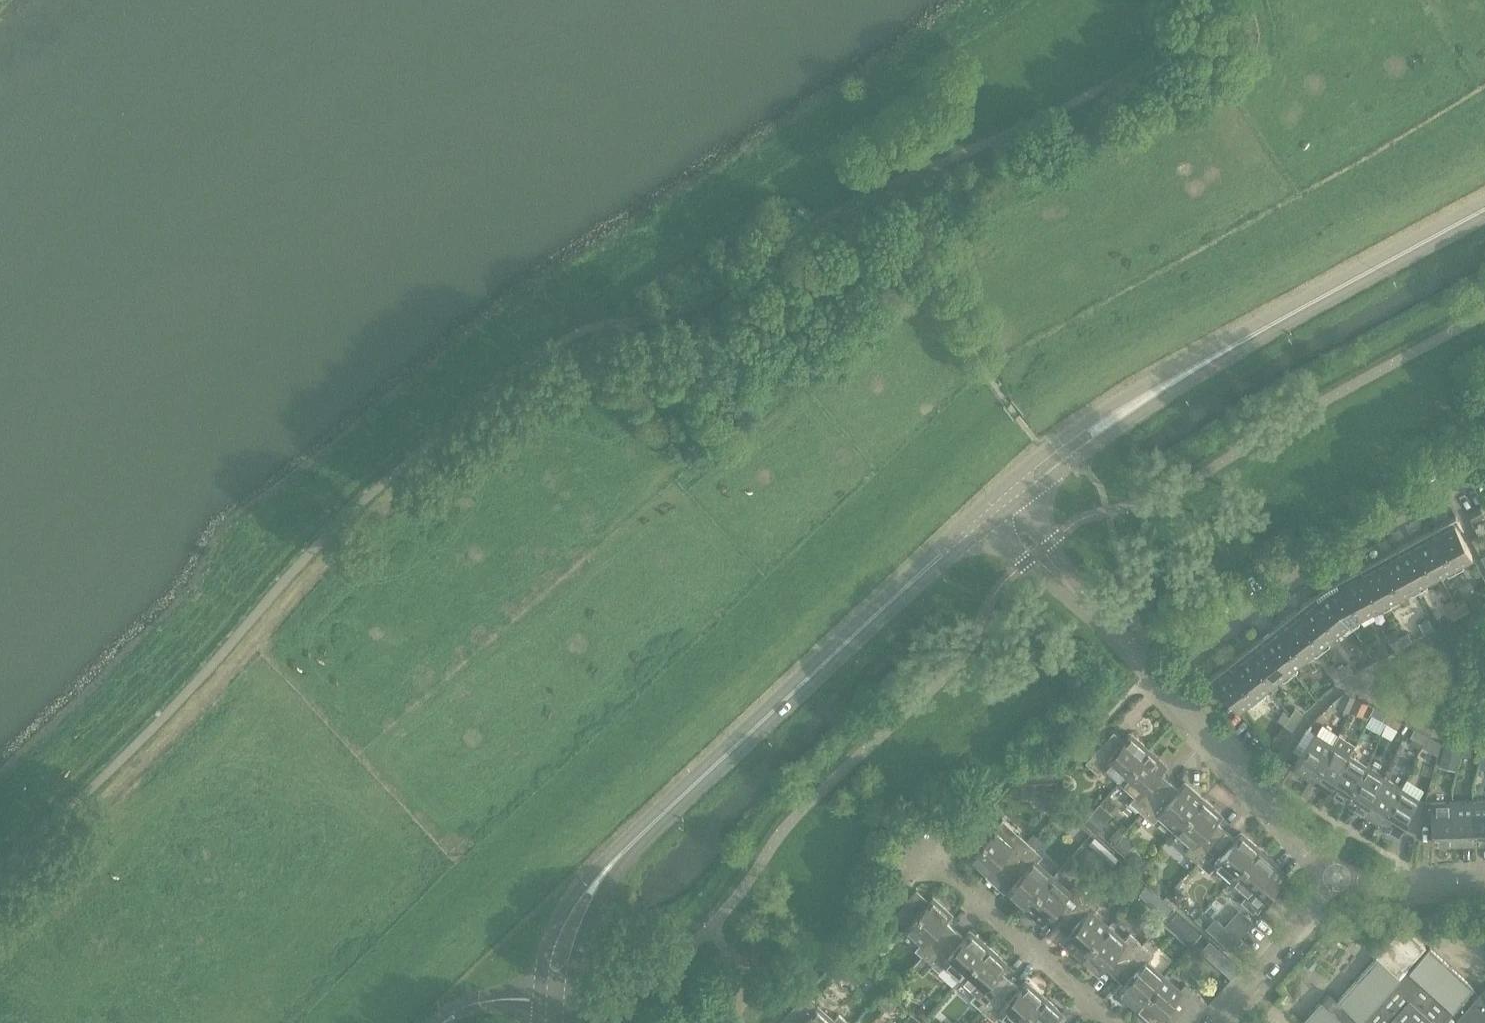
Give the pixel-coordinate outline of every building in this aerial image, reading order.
[(1468,515),(1472,523),(1484,516),(1484,513),(1482,507),(1468,514),(1468,515)] [(1323,590),(1209,680),(1220,693),(1223,691),(1239,710),(1349,623),(1473,556),(1461,535),(1465,532),(1457,517),(1329,586),(1325,580),(1319,584),(1323,590)] [(1475,528),(1479,535),(1479,536),(1480,535),(1484,533),(1484,529),(1482,524),(1475,528)] [(1472,539),(1476,547),(1484,542),(1480,535),(1479,536),(1479,535),(1472,539)] [(1448,612),(1452,620),(1470,611),(1466,602),(1448,612)] [(1390,643),(1395,651),(1412,642),(1408,633),(1390,643)] [(1331,674),(1336,683),(1353,674),(1349,665),(1331,674)] [(1349,712),(1350,710),(1350,709),(1355,697),(1345,692),(1338,707),(1349,712)] [(1355,697),(1350,709),(1363,715),(1363,714),(1368,717),(1370,714),(1374,706),(1375,705),(1369,702),(1356,695),(1356,696),(1355,697)] [(1374,706),(1370,714),(1372,715),(1383,721),(1386,723),(1390,725),(1394,717),(1387,713),(1383,711),(1374,706)] [(1284,725),(1292,730),(1304,713),(1295,708),(1284,725)] [(1394,717),(1390,725),(1398,729),(1402,722),(1394,717)] [(1410,736),(1418,740),(1422,733),(1415,729),(1410,736)] [(1103,769),(1119,783),(1149,750),(1130,733),(1123,740),(1114,731),(1086,763),(1098,774),(1103,769)] [(1294,766),(1312,778),(1333,745),(1315,733),(1294,766)] [(1422,733),(1418,740),(1424,744),(1425,744),(1426,745),(1427,742),(1430,737),(1422,733)] [(1333,745),(1312,778),(1329,789),(1350,756),(1357,745),(1356,745),(1339,734),(1333,745)] [(1424,744),(1423,746),(1438,753),(1441,742),(1435,740),(1430,737),(1427,742),(1426,745),(1425,744),(1424,744)] [(1441,761),(1440,764),(1456,769),(1462,749),(1446,744),(1445,745),(1441,761)] [(1471,755),(1472,747),(1463,745),(1462,749),(1461,754),(1471,755)] [(1149,750),(1119,783),(1135,797),(1130,802),(1142,813),(1170,782),(1161,774),(1167,767),(1149,750)] [(1350,756),(1329,789),(1346,800),(1347,799),(1368,767),(1350,756)] [(1347,799),(1346,800),(1364,811),(1385,778),(1368,767),(1347,799)] [(1385,778),(1364,811),(1381,822),(1402,789),(1385,778)] [(1170,782),(1142,813),(1154,824),(1158,818),(1174,832),(1204,799),(1185,783),(1179,790),(1170,782)] [(1402,789),(1381,822),(1399,833),(1420,800),(1402,789)] [(1057,805),(1056,791),(1045,792),(1046,809),(1054,818),(1062,809),(1057,805)] [(1204,799),(1174,832),(1190,846),(1185,852),(1198,863),(1226,831),(1217,823),(1223,816),(1204,799)] [(1474,841),(1484,841),(1484,801),(1473,802),(1474,841)] [(1083,802),(1074,812),(1085,822),(1094,812),(1083,802)] [(1432,842),(1454,842),(1453,802),(1431,803),(1432,842)] [(1453,802),(1454,842),(1474,841),(1473,802),(1453,802)] [(1062,809),(1055,817),(1066,827),(1074,818),(1063,808),(1062,809)] [(1094,812),(1085,822),(1097,832),(1106,822),(1094,811),(1094,812)] [(995,867),(1004,875),(1031,845),(1003,819),(997,826),(984,814),(961,839),(975,851),(968,858),(987,875),(995,867)] [(1118,828),(1110,836),(1116,841),(1123,832),(1118,828)] [(1226,831),(1198,863),(1209,874),(1214,868),(1230,883),(1260,849),(1241,832),(1235,839),(1226,831)] [(1124,834),(1115,844),(1126,854),(1135,844),(1124,834)] [(1095,836),(1089,843),(1113,864),(1119,857),(1095,836)] [(1006,892),(1024,908),(1029,903),(1054,875),(1038,861),(1043,856),(1031,845),(1004,875),(1013,884),(1006,892)] [(1260,849),(1230,883),(1246,897),(1241,902),(1254,913),(1288,875),(1260,849)] [(1131,854),(1123,863),(1135,873),(1143,864),(1131,854)] [(1029,903),(1024,908),(1043,925),(1050,917),(1059,925),(1087,895),(1075,884),(1070,889),(1054,875),(1029,903)] [(1147,885),(1140,893),(1147,899),(1154,892),(1147,885)] [(1175,886),(1167,894),(1176,903),(1177,901),(1184,894),(1175,886)] [(913,966),(918,971),(955,930),(946,921),(952,914),(933,897),(929,901),(916,890),(893,915),(906,927),(904,930),(920,945),(915,950),(922,956),(913,966)] [(1061,942),(1080,958),(1110,925),(1094,911),(1099,906),(1087,895),(1059,925),(1069,933),(1061,942)] [(1163,900),(1156,908),(1165,916),(1172,908),(1163,900)] [(1228,948),(1253,920),(1240,908),(1225,926),(1216,917),(1206,928),(1228,948)] [(1191,923),(1179,936),(1190,946),(1202,933),(1191,923)] [(1479,993),(1473,987),(1474,987),(1430,947),(1428,950),(1425,948),(1427,946),(1403,924),(1375,955),(1377,957),(1337,1001),(1329,994),(1321,1002),(1302,1022),(1484,1022),(1484,986),(1479,993)] [(1110,925),(1080,958),(1098,975),(1105,968),(1114,976),(1142,945),(1130,934),(1125,939),(1110,925)] [(955,930),(918,971),(923,976),(932,966),(939,972),(944,966),(959,980),(989,947),(971,931),(964,938),(955,930)] [(1117,991),(1135,1008),(1165,975),(1149,961),(1154,955),(1142,945),(1114,976),(1123,984),(1117,991)] [(989,947),(959,980),(975,994),(970,1000),(983,1011),(1012,978),(1002,970),(1008,964),(989,947)] [(1229,958),(1224,963),(1225,971),(1232,977),(1240,967),(1229,958)] [(851,964),(842,974),(855,985),(864,975),(862,973),(851,964)] [(1135,1008),(1151,1022),(1157,1015),(1167,1022),(1189,1022),(1207,1003),(1186,983),(1181,989),(1165,975),(1135,1008)] [(983,1011),(995,1022),(1000,1016),(1007,1022),(1022,1022),(1045,997),(1026,981),(1021,986),(1012,978),(983,1011)] [(887,991),(878,1000),(885,1007),(894,997),(887,991)] [(779,1022),(849,1022),(839,1014),(835,1020),(818,1005),(816,1007),(813,1003),(815,1000),(806,992),(779,1022)] [(1022,1022),(1059,1022),(1057,1021),(1064,1014),(1045,997),(1022,1022)]
